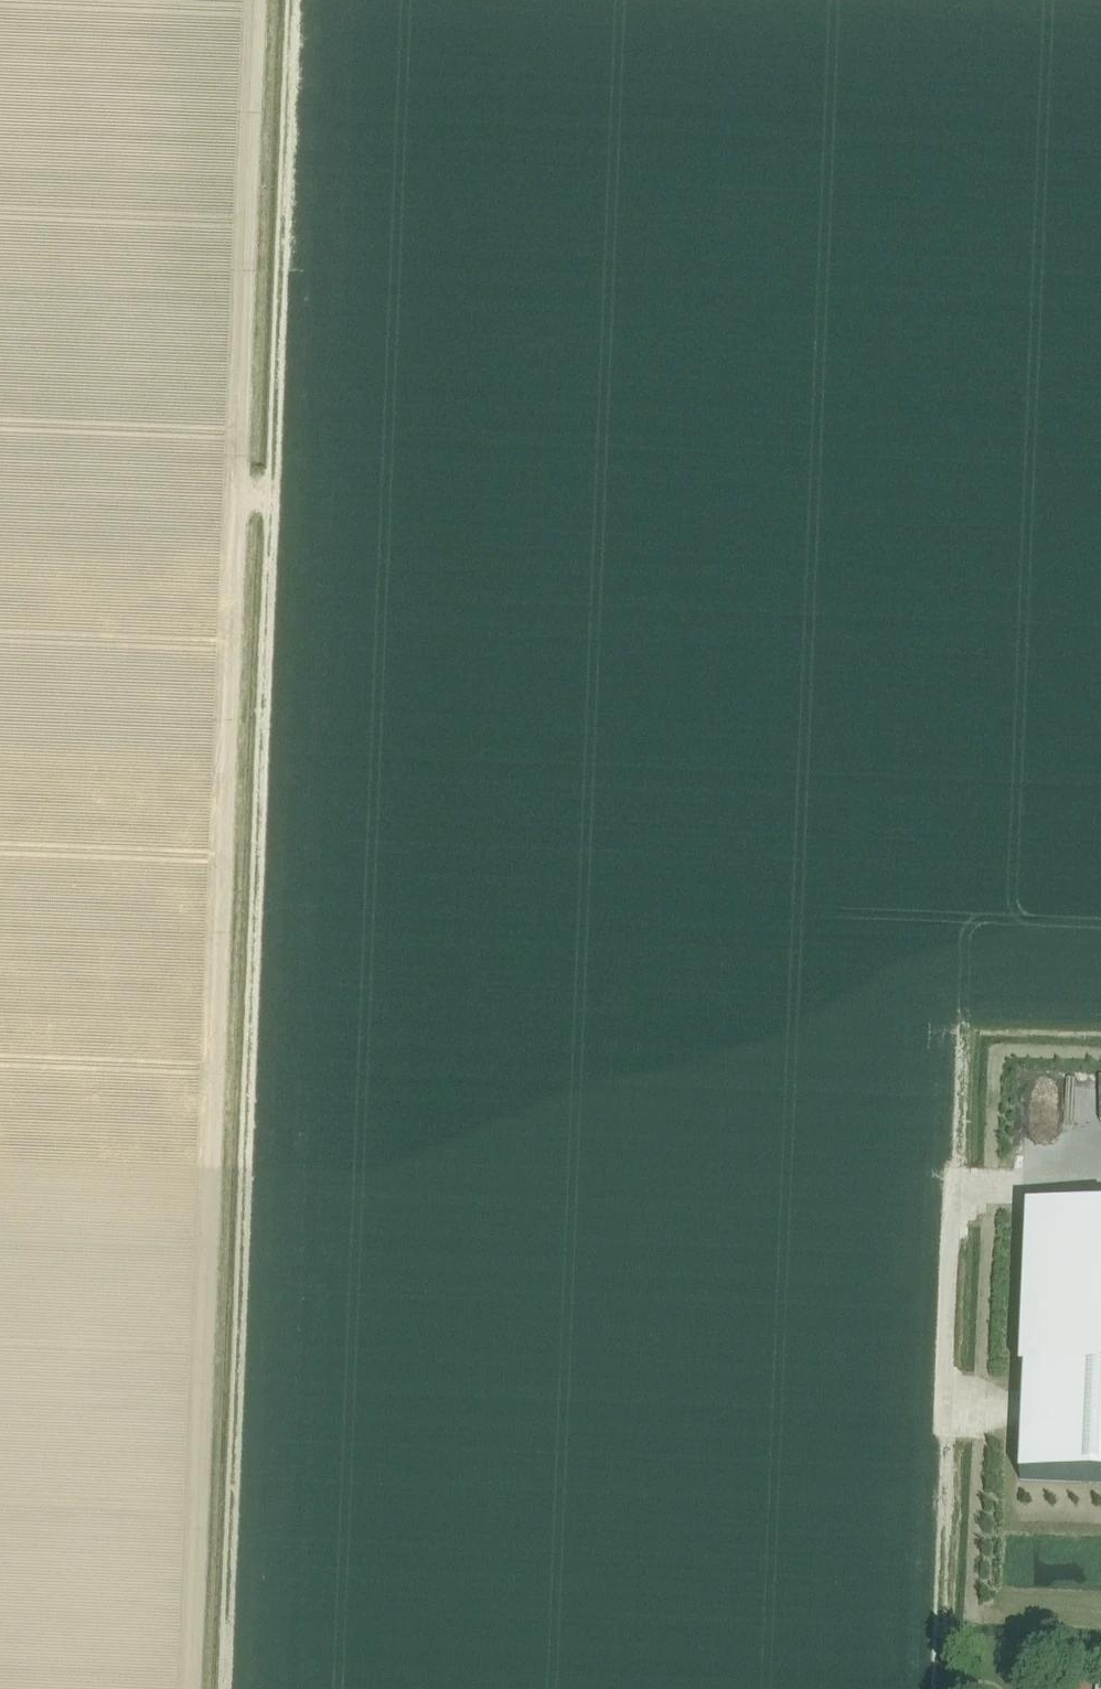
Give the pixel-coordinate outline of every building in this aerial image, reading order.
[(1030,1211),(1019,1477),(1100,1481),(1100,1214),(1030,1211)]
